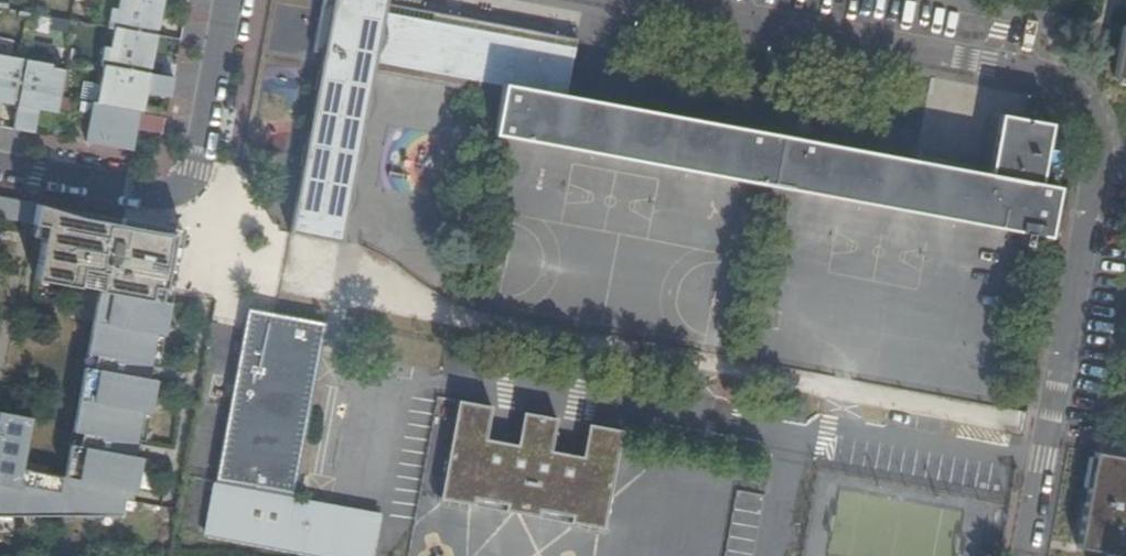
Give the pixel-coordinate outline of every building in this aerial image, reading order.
[(157,33),(157,32),(153,31),(155,19),(159,20),(163,0),(119,0),(118,7),(112,6),(108,24),(157,33)] [(341,239),(374,59),(503,82),(494,133),(505,135),(773,183),(1021,228),(1019,241),(1027,242),(1029,230),(1046,233),(1055,182),(1039,180),(1051,120),(1026,115),(999,110),(988,170),(781,133),(565,94),(572,43),(529,35),(527,40),(511,36),(431,20),(430,18),(383,9),(384,0),(331,0),(330,0),(321,0),(312,48),(323,50),(292,229),(341,239)] [(1125,19),(1114,72),(1125,74),(1125,19)] [(101,62),(146,70),(148,58),(152,58),(157,33),(108,24),(108,25),(115,27),(111,45),(105,44),(101,62)] [(27,55),(0,51),(0,94),(19,97),(20,97),(27,55)] [(27,55),(20,97),(39,101),(38,105),(58,109),(66,66),(46,62),(46,59),(27,55)] [(94,99),(140,108),(143,109),(147,90),(142,90),(146,70),(101,62),(101,63),(104,63),(98,100),(94,99)] [(142,90),(147,90),(171,95),(175,75),(146,70),(142,90)] [(34,129),(38,105),(39,101),(20,97),(19,97),(14,126),(34,129)] [(86,139),(133,147),(140,108),(94,99),(86,139)] [(138,131),(162,133),(164,116),(139,113),(138,131)] [(0,194),(0,216),(43,223),(47,202),(0,194)] [(81,285),(93,210),(47,202),(43,223),(46,224),(37,277),(81,285)] [(165,222),(113,213),(104,270),(114,272),(112,282),(145,287),(146,277),(156,279),(165,222)] [(165,298),(109,287),(74,474),(0,460),(0,512),(125,511),(137,445),(121,442),(123,435),(139,438),(152,368),(136,365),(137,357),(153,360),(165,298)] [(375,509),(292,493),(327,318),(277,309),(248,304),(244,327),(203,530),(334,555),(367,555),(375,509)] [(458,392),(439,490),(472,496),(473,491),(506,497),(505,503),(536,509),(537,504),(570,510),(569,515),(599,521),(618,423),(587,417),(581,449),(548,443),(554,411),(523,405),(517,437),(483,431),(490,398),(458,392)] [(32,415),(0,409),(0,455),(24,459),(32,415)] [(1096,448),(1075,554),(1085,555),(1125,555),(1125,454),(1096,448)]
